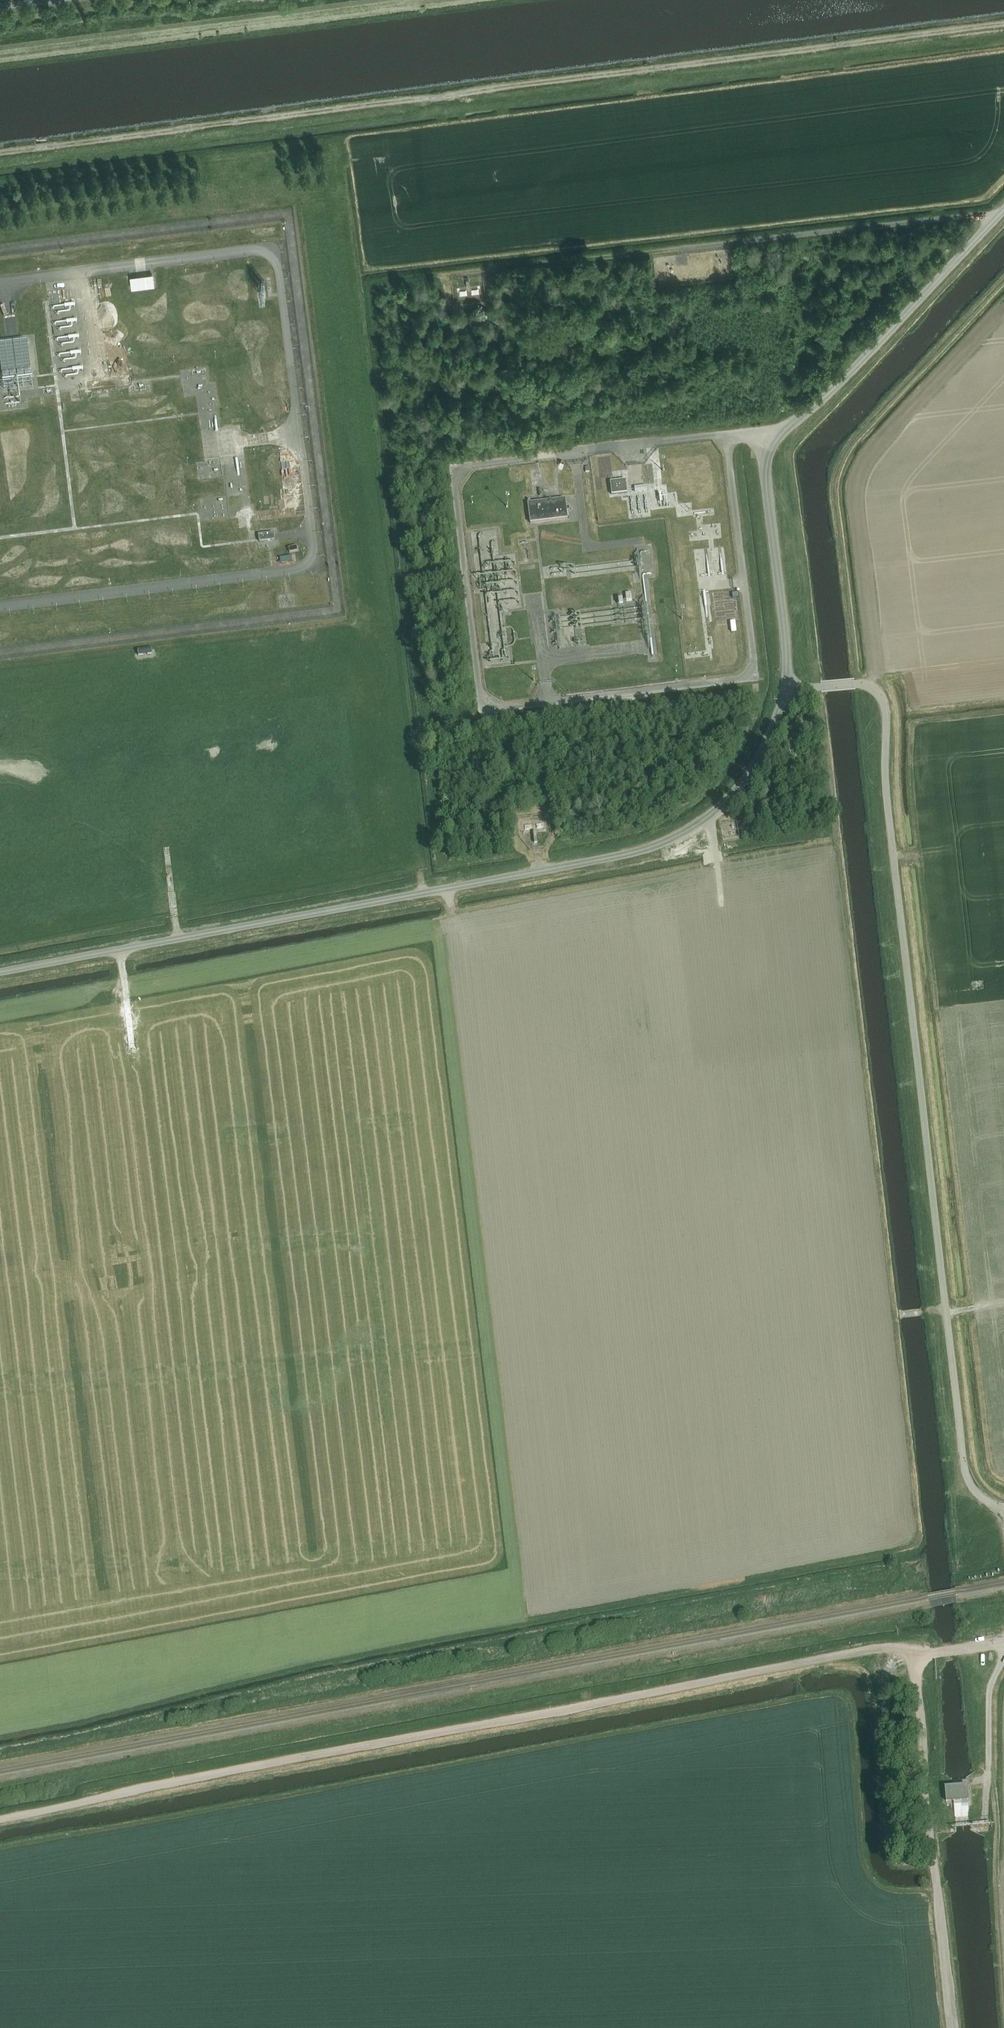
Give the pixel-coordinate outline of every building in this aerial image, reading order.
[(134,287),(156,285),(155,274),(132,276),(134,287)] [(0,347),(0,357),(3,378),(31,375),(27,343),(0,347)] [(612,495),(627,493),(626,481),(610,483),(612,495)] [(565,499),(548,502),(527,504),(530,524),(568,519),(565,499)] [(261,541),(276,539),(275,533),(261,534),(261,541)] [(946,1802),(968,1800),(967,1786),(945,1788),(946,1802)]
